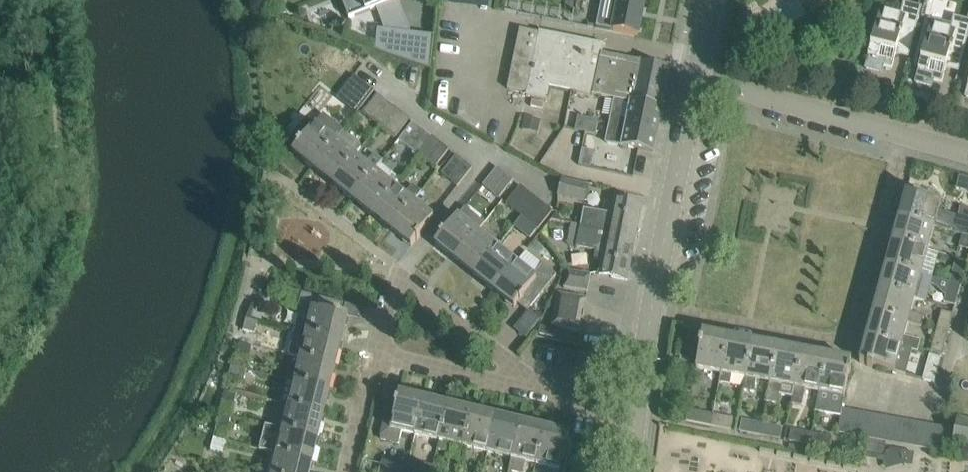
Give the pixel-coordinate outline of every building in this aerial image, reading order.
[(349,18),(376,8),(377,7),(395,0),(342,0),(349,18)] [(596,27),(638,35),(645,0),(602,0),(596,27)] [(868,56),(869,56),(866,68),(882,73),(884,66),(892,68),(897,49),(910,52),(922,7),(904,2),(900,16),(880,10),(873,37),(868,56)] [(919,70),(916,83),(932,87),(934,80),(942,83),(947,63),(960,66),(967,37),(967,20),(954,16),(950,30),(930,25),(923,51),(918,70),(919,70)] [(377,29),(374,51),(430,69),(434,36),(377,29)] [(551,87),(632,103),(632,101),(661,107),(670,67),(602,54),(605,44),(540,31),(540,33),(521,29),(507,88),(528,93),(527,96),(548,100),(551,87)] [(360,110),(376,90),(356,75),(341,94),(360,110)] [(364,113),(380,125),(395,106),(380,94),(364,113)] [(662,108),(661,107),(632,101),(632,103),(616,100),(608,143),(653,152),(662,108)] [(397,139),(412,119),(395,106),(380,125),(397,139)] [(295,153),(314,168),(343,131),(323,115),(301,143),(300,142),(297,146),(298,147),(293,153),(294,154),(295,153)] [(578,116),(575,130),(596,134),(599,120),(578,116)] [(403,143),(419,156),(434,137),(418,124),(403,143)] [(362,146),(343,131),(314,168),(333,183),(355,156),(362,146)] [(434,137),(419,156),(435,169),(450,150),(434,137)] [(473,168),(457,155),(442,175),(458,188),(473,168)] [(375,171),(355,156),(333,183),(353,199),(375,171)] [(498,167),(483,186),(499,199),(514,180),(498,167)] [(394,187),(375,171),(353,199),(372,214),(394,187)] [(562,180),(559,195),(585,202),(589,188),(562,180)] [(405,195),(394,187),(372,214),(392,230),(413,202),(422,191),(413,185),(405,195)] [(506,204),(522,217),(536,199),(521,186),(506,204)] [(963,234),(967,235),(967,209),(960,207),(958,216),(939,211),(941,202),(920,196),(920,195),(915,193),(914,194),(907,192),(906,193),(907,194),(900,217),(935,227),(935,226),(963,234)] [(553,212),(550,210),(536,199),(522,217),(538,230),(553,212)] [(584,209),(580,228),(607,233),(607,229),(636,235),(642,204),(614,199),(611,214),(584,209)] [(413,202),(392,230),(411,245),(410,245),(411,246),(416,240),(417,241),(421,236),(420,236),(434,218),(413,202)] [(444,234),(443,233),(439,237),(440,238),(435,245),(436,245),(437,244),(456,259),(477,233),(485,223),(465,207),(444,234)] [(900,217),(894,242),(928,251),(935,227),(900,217)] [(571,226),(568,244),(576,245),(580,228),(571,226)] [(599,274),(627,280),(636,235),(607,229),(607,233),(580,228),(576,245),(576,248),(595,252),(594,259),(601,261),(599,274)] [(497,248),(480,235),(477,233),(456,259),(475,275),(497,248)] [(959,247),(967,249),(967,235),(963,234),(959,247)] [(937,253),(928,251),(894,242),(887,266),(921,275),(931,277),(937,253)] [(497,248),(475,275),(495,290),(516,264),(497,248)] [(955,263),(950,282),(961,286),(966,266),(955,263)] [(532,305),(544,289),(555,276),(545,268),(536,279),(535,279),(535,280),(516,264),(495,290),(514,306),(513,307),(514,307),(519,301),(520,302),(523,298),(532,305)] [(915,299),(921,275),(887,266),(881,290),(915,299)] [(588,294),(591,275),(567,271),(564,289),(588,294)] [(944,302),(955,305),(961,286),(950,282),(944,302)] [(341,315),(341,314),(344,303),(290,290),(287,302),(313,309),(307,334),(341,342),(347,318),(348,318),(348,317),(341,315)] [(925,316),(911,312),(915,299),(881,290),(874,314),(917,325),(922,327),(925,316)] [(558,292),(552,327),(580,332),(587,298),(558,292)] [(936,331),(948,334),(953,314),(942,311),(936,331)] [(913,338),(917,325),(874,314),(868,338),(902,347),(918,352),(921,341),(913,338)] [(246,319),(243,330),(255,333),(258,322),(246,319)] [(341,342),(307,334),(295,330),(289,354),(301,358),(335,366),(341,342)] [(942,354),(948,334),(936,331),(931,351),(942,354)] [(696,368),(716,372),(721,373),(728,339),(704,334),(704,333),(702,333),(701,341),(700,341),(699,346),(700,346),(696,368)] [(912,376),(915,367),(897,362),(902,347),(868,338),(861,362),(860,361),(860,363),(868,365),(867,366),(873,367),(873,366),(912,376)] [(744,387),(752,343),(728,339),(721,373),(719,382),(744,387)] [(240,343),(237,354),(249,357),(252,345),(240,343)] [(754,392),(756,380),(770,382),(777,348),(752,343),(744,387),(743,390),(754,392)] [(777,404),(780,384),(795,387),(801,353),(777,348),(770,382),(767,401),(777,404)] [(819,392),(826,357),(801,353),(795,387),(792,404),(802,406),(805,389),(819,392)] [(930,355),(923,380),(934,383),(941,358),(930,355)] [(826,357),(819,392),(816,411),(841,416),(843,409),(842,409),(849,374),(850,375),(851,369),(850,369),(851,361),(850,361),(850,362),(826,357)] [(330,390),(335,366),(301,358),(296,381),(330,390)] [(247,370),(231,366),(229,378),(244,381),(247,370)] [(296,381),(290,406),(324,414),(330,390),(296,381)] [(226,390),(223,402),(234,405),(237,393),(226,390)] [(386,418),(381,439),(399,443),(402,432),(415,435),(423,401),(400,395),(400,394),(399,394),(397,402),(396,401),(395,407),(396,407),(393,420),(386,418)] [(423,401),(415,435),(439,441),(447,407),(423,401)] [(265,425),(318,438),(324,414),(290,406),(275,402),(271,426),(265,425)] [(464,446),(472,413),(447,407),(439,441),(437,451),(448,454),(450,443),(464,446)] [(686,421),(711,426),(713,414),(688,409),(686,421)] [(838,433),(849,435),(854,411),(843,409),(841,416),(838,433)] [(864,413),(854,411),(849,435),(860,437),(864,413)] [(472,413),(464,446),(488,452),(496,418),(472,413)] [(860,437),(868,438),(871,439),(875,415),(864,413),(860,437)] [(220,414),(217,426),(229,429),(232,417),(220,414)] [(733,418),(713,414),(711,426),(730,429),(733,418)] [(886,417),(875,415),(871,439),(882,441),(886,417)] [(897,419),(886,417),(882,441),(886,442),(893,443),(897,419)] [(521,424),(496,418),(488,452),(513,458),(521,424)] [(893,443),(903,445),(908,421),(897,419),(893,443)] [(952,445),(967,448),(967,421),(957,419),(952,445)] [(760,435),(762,424),(741,420),(739,431),(760,435)] [(908,421),(903,445),(914,447),(919,423),(908,421)] [(914,447),(920,448),(925,449),(929,425),(919,423),(914,447)] [(545,430),(521,424),(513,458),(509,471),(523,471),(526,461),(537,464),(545,430)] [(762,424),(760,435),(780,439),(783,428),(762,424)] [(312,462),(318,438),(265,425),(260,449),(312,462)] [(929,425),(925,449),(936,451),(940,427),(929,425)] [(940,427),(936,451),(947,452),(951,429),(940,427)] [(809,445),(811,433),(791,429),(789,441),(809,445)] [(545,430),(537,464),(561,470),(566,448),(568,448),(569,443),(568,443),(570,435),(568,434),(568,436),(545,430)] [(809,445),(829,449),(832,437),(811,433),(809,445)] [(865,452),(879,455),(884,455),(886,442),(882,441),(871,439),(868,438),(865,452)] [(312,462),(260,449),(259,451),(272,453),(268,471),(310,471),(312,462)] [(911,467),(913,453),(901,451),(903,465),(911,467)] [(402,466),(383,462),(381,471),(401,471),(402,466)] [(420,470),(421,464),(413,462),(410,471),(426,471),(420,470)]
